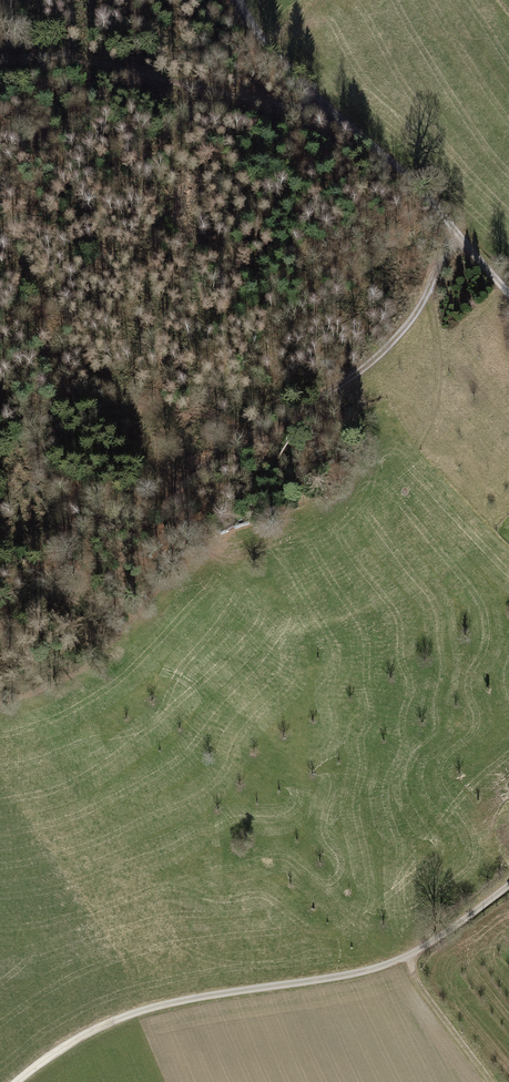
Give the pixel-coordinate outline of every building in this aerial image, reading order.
[(324,439),(315,432),(308,443),(317,449),(324,439)] [(172,520),(164,529),(176,540),(184,531),(172,520)]
